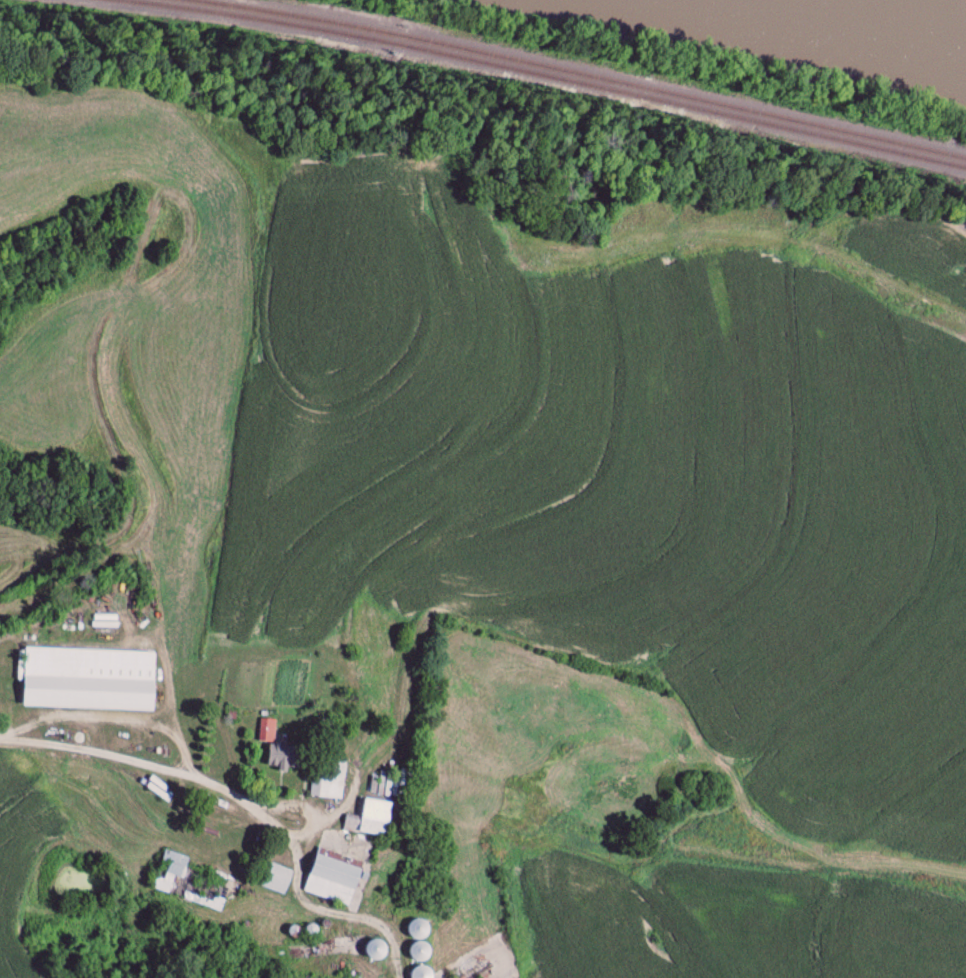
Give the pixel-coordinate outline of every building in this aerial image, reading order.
[(155,654),(24,650),(22,709),(154,713),(155,654)] [(267,771),(300,772),(301,748),(273,747),(274,722),(261,721),(261,744),(268,744),(267,771)] [(342,802),(346,763),(329,761),(327,781),(312,779),(310,798),(342,802)] [(386,838),(390,805),(363,801),(361,818),(346,817),(343,833),(386,838)] [(304,894),(349,906),(362,863),(317,850),(304,894)] [(222,912),(232,881),(187,867),(190,859),(165,851),(153,891),(222,912)] [(261,887),(283,896),(292,874),(270,865),(261,887)] [(406,933),(416,941),(407,953),(422,965),(433,951),(419,940),(429,928),(417,919),(406,933)] [(364,946),(373,961),(387,954),(378,938),(364,946)] [(422,966),(412,977),(434,977),(435,977),(422,966)]
